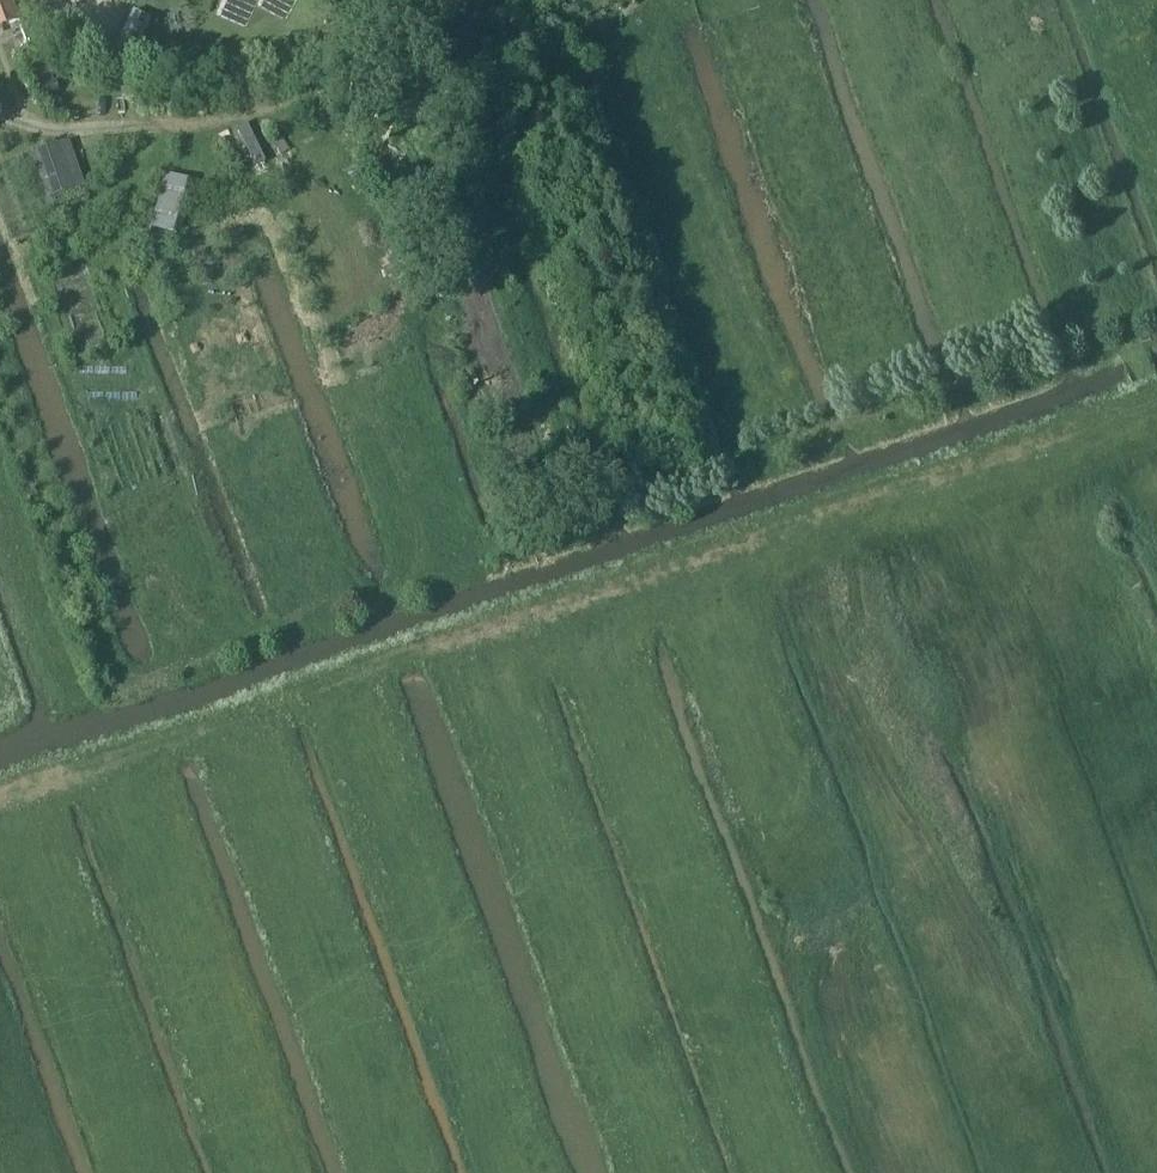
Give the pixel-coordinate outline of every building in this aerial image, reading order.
[(18,20),(11,0),(0,0),(0,27),(18,20)] [(60,143),(31,154),(47,200),(77,190),(60,143)]
